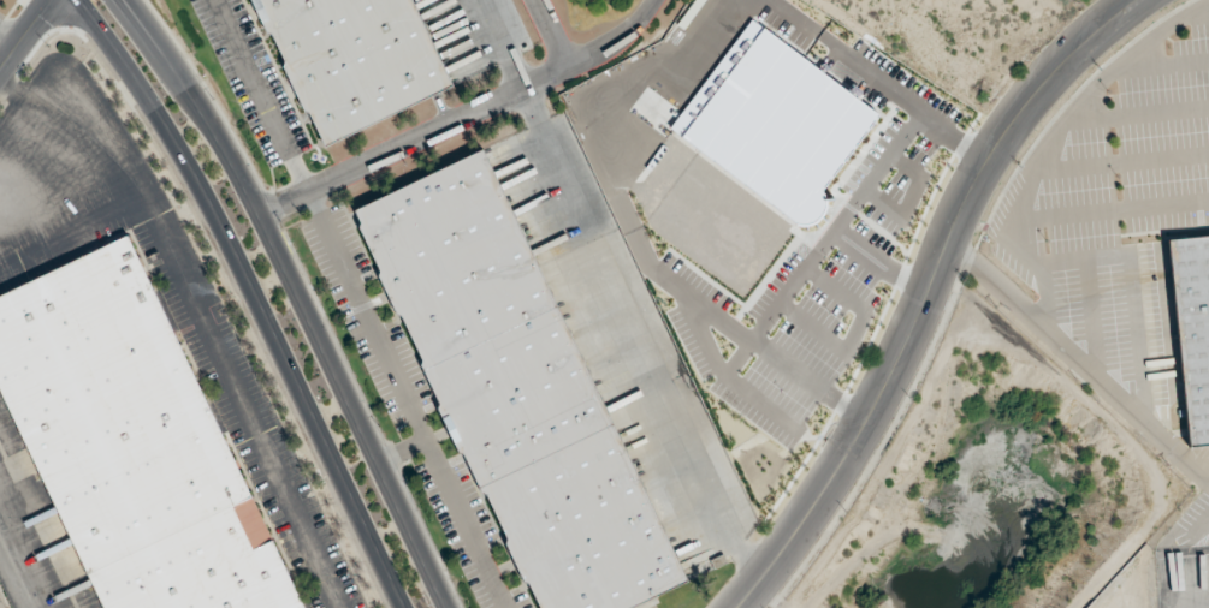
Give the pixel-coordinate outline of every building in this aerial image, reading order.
[(324,145),(451,85),(411,0),(254,0),(324,145)] [(354,210),(421,369),(556,306),(485,150),(354,210)] [(1191,445),(1208,443),(1208,236),(1169,240),(1191,445)] [(0,296),(0,396),(106,607),(304,607),(120,237),(0,296)] [(479,487),(421,369),(556,306),(612,423),(479,487)] [(541,607),(631,607),(688,582),(612,423),(479,487),(541,607)]
